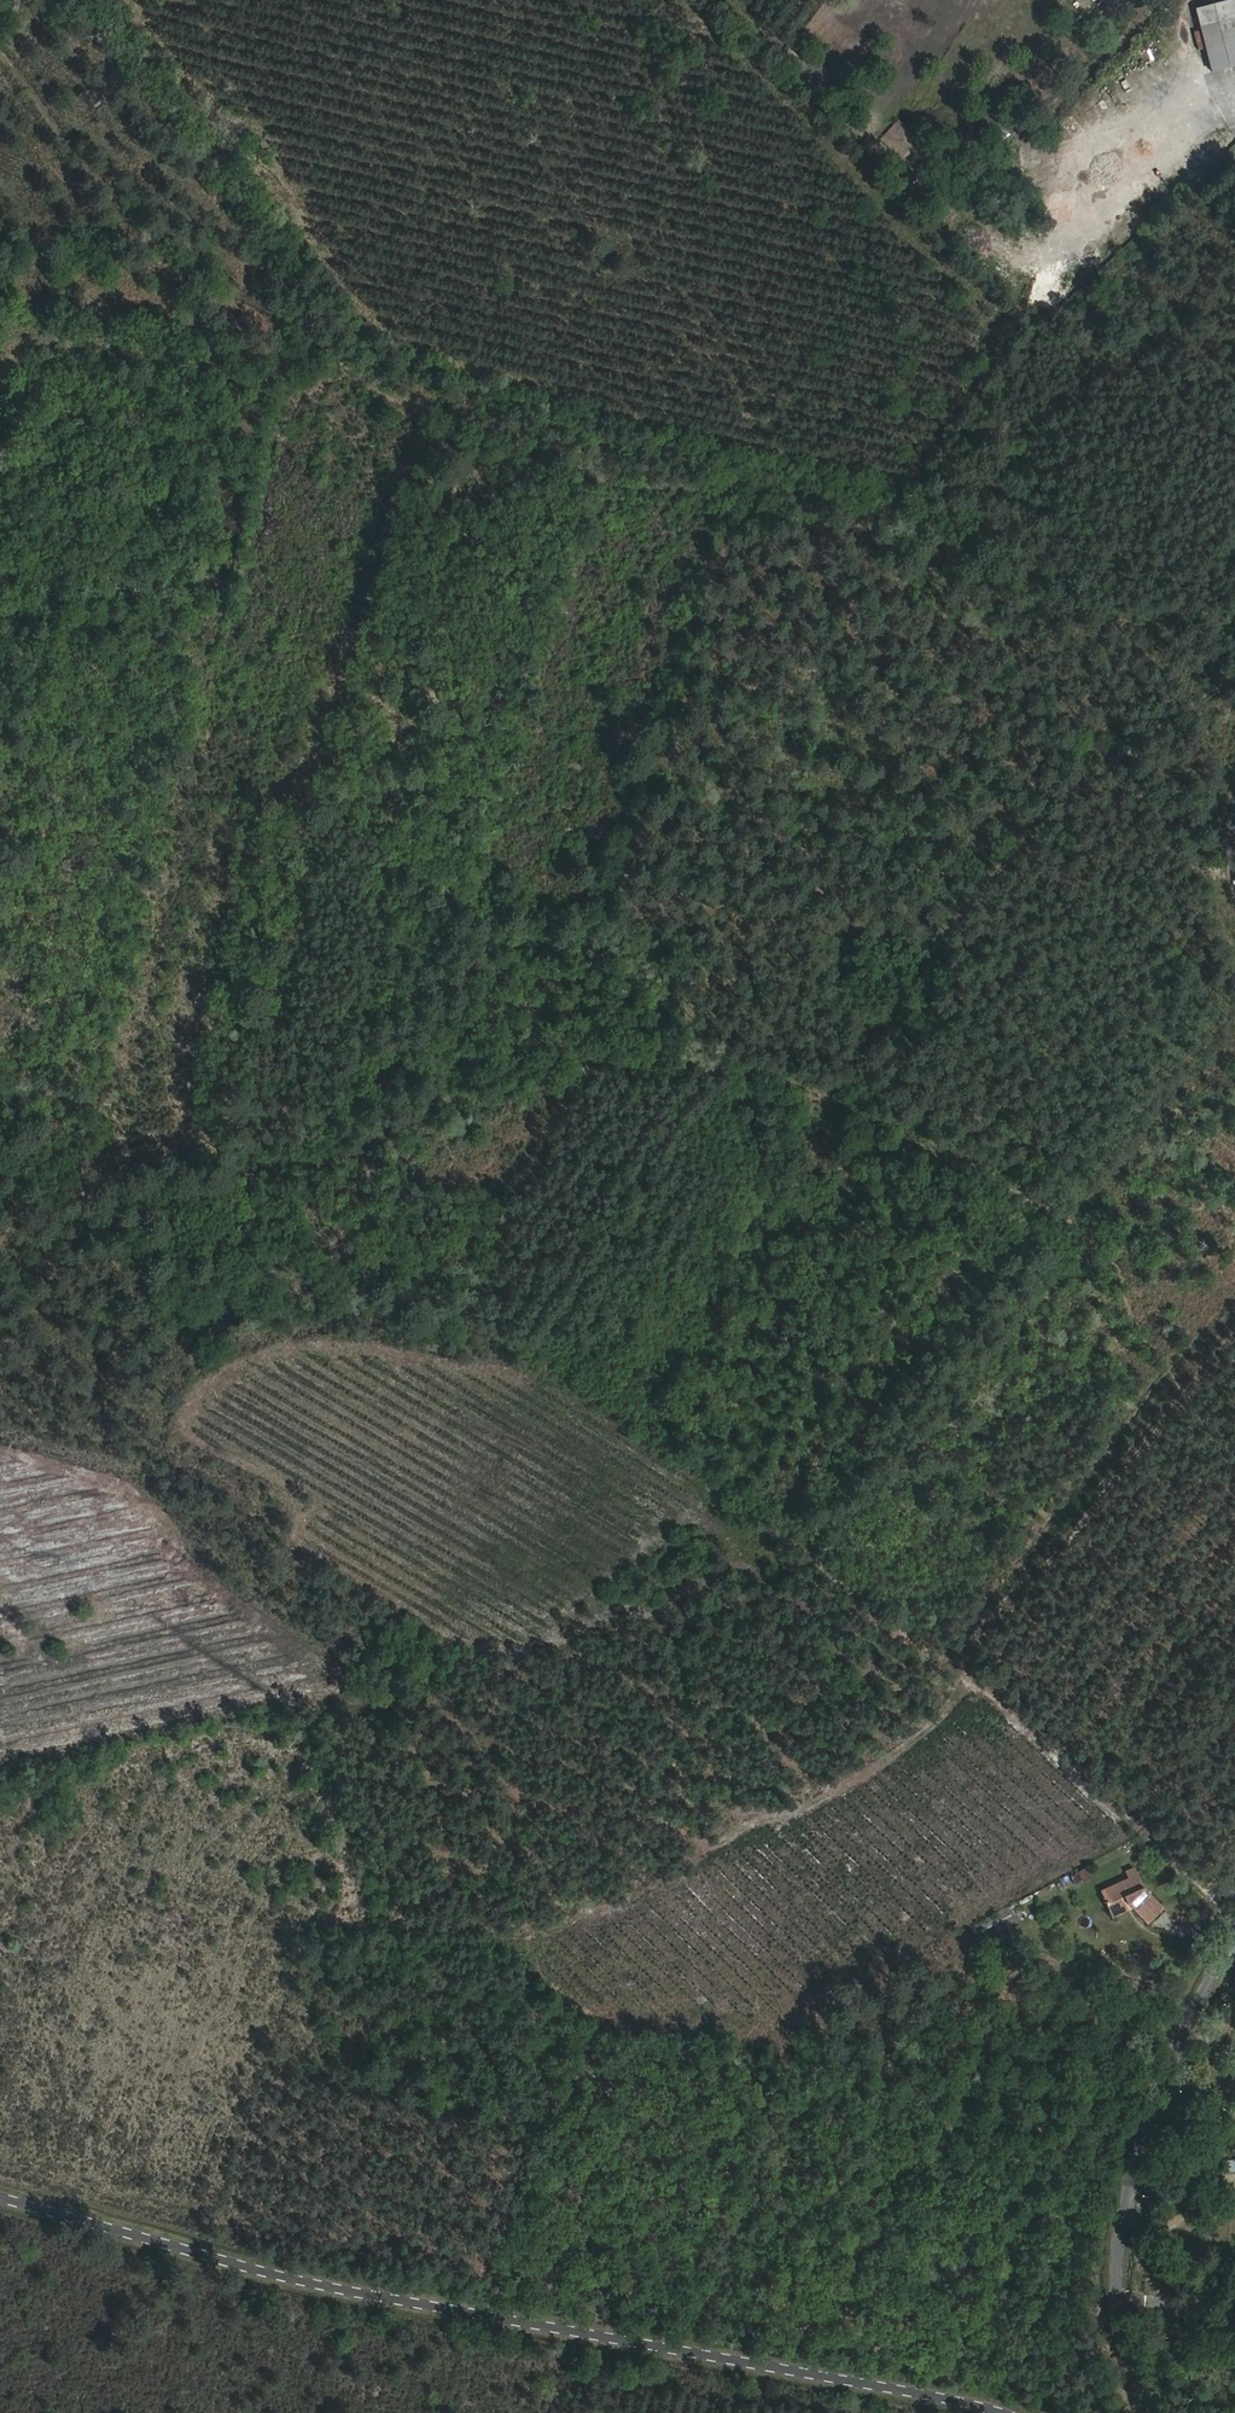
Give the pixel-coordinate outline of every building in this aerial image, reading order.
[(1196,8),(1210,72),(1234,67),(1234,0),(1232,0),(1196,8)] [(879,139),(909,168),(929,148),(899,119),(879,139)] [(1184,151),(1179,156),(1190,167),(1195,162),(1184,151)] [(1125,1870),(1127,1876),(1136,1872),(1133,1866),(1125,1870)] [(1082,1882),(1091,1879),(1088,1867),(1078,1870),(1082,1882)] [(1127,1904),(1132,1908),(1146,1923),(1162,1907),(1144,1887),(1136,1872),(1127,1876),(1128,1878),(1107,1888),(1110,1895),(1103,1898),(1109,1912),(1127,1904)] [(1100,1891),(1103,1898),(1110,1895),(1107,1888),(1100,1891)] [(1111,1917),(1132,1908),(1127,1904),(1109,1912),(1111,1917)] [(1196,2292),(1184,2297),(1189,2308),(1201,2303),(1196,2292)]
